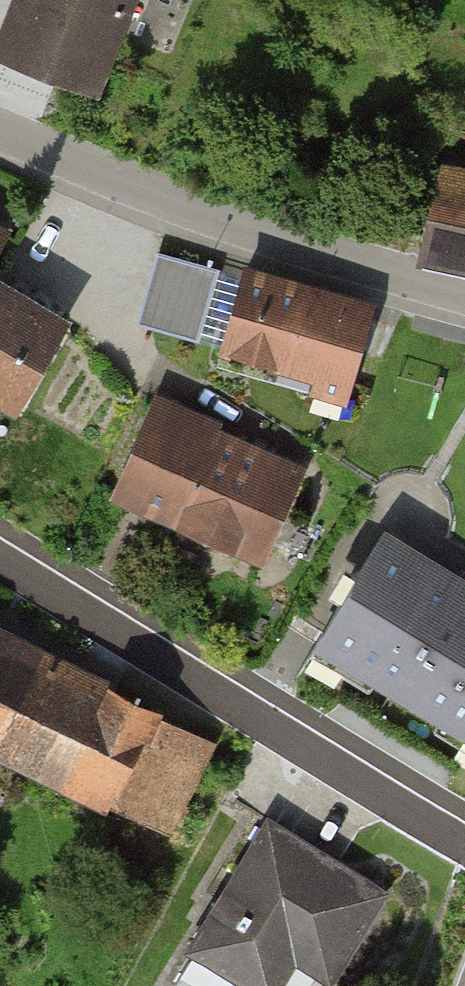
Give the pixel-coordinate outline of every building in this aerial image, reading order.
[(15,49),(114,86),(147,0),(34,0),(15,49)] [(436,253),(464,261),(464,167),(458,166),(436,253)] [(0,223),(0,277),(23,236),(0,223)] [(231,262),(167,244),(147,314),(211,332),(231,262)] [(250,268),(226,352),(358,390),(383,306),(250,268)] [(38,400),(79,328),(0,283),(0,378),(38,400)] [(159,401),(120,485),(273,556),(312,472),(159,401)] [(382,526),(314,642),(464,730),(464,574),(382,526)] [(62,663),(0,631),(0,742),(18,751),(62,663)] [(18,751),(172,831),(216,743),(62,663),(18,751)] [(206,947),(273,985),(286,985),(304,955),(345,979),(396,893),(279,824),(206,947)]
